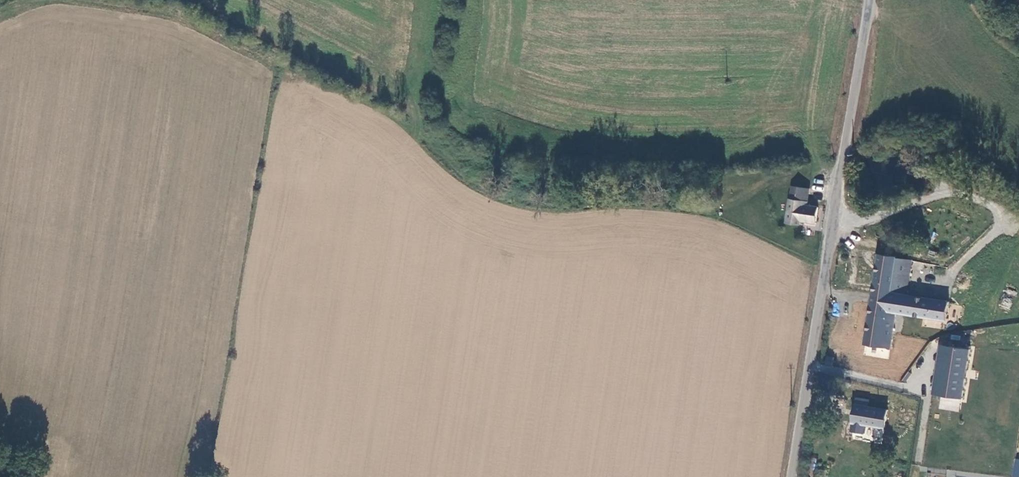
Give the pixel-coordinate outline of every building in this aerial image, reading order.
[(815,224),(816,213),(802,211),(794,208),(792,203),(793,198),(791,198),(787,219),(815,224)] [(806,200),(793,198),(792,203),(794,208),(802,211),(816,213),(818,206),(807,205),(806,200)] [(879,250),(864,349),(881,352),(882,344),(891,344),(895,315),(889,314),(890,308),(896,309),(947,316),(950,296),(907,290),(912,255),(879,250)] [(932,391),(942,392),(949,342),(940,340),(932,391)] [(962,395),(965,376),(970,345),(949,342),(942,392),(962,395)] [(976,377),(965,376),(962,395),(974,396),(976,377)] [(855,402),(853,419),(865,421),(887,425),(889,406),(870,403),(871,396),(858,394),(857,402),(855,402)] [(864,430),(865,421),(853,419),(851,429),(864,430)] [(1010,476),(1012,476),(1018,476),(1018,459),(1015,458),(1010,476)]
